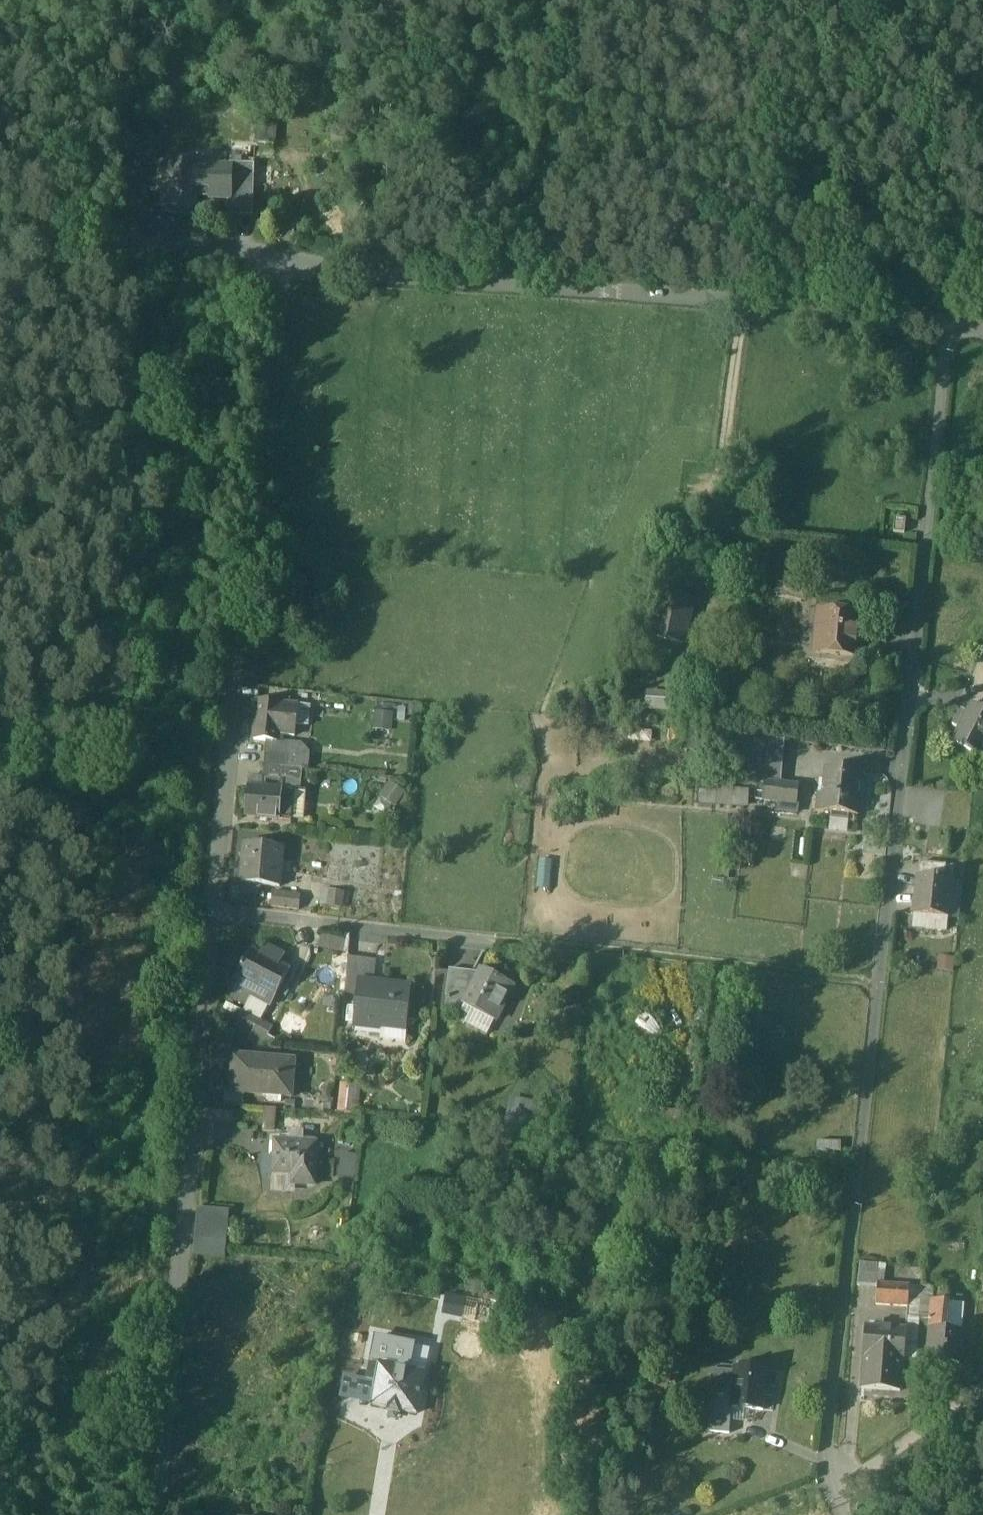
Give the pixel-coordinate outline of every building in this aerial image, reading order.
[(229,165),(198,164),(198,166),(169,165),(168,191),(161,191),(161,202),(168,202),(167,211),(196,212),(197,196),(228,196),(228,190),(253,191),(254,163),(229,162),(229,165)] [(253,191),(228,190),(228,196),(228,213),(253,214),(253,191)] [(906,519),(895,518),(894,533),(905,534),(906,519)] [(809,584),(782,577),(778,592),(804,600),(809,584)] [(692,602),(661,595),(652,637),(684,644),(692,602)] [(862,616),(819,611),(816,634),(822,635),(821,651),(858,655),(862,616)] [(671,697),(647,695),(646,709),(670,711),(671,697)] [(287,703),(258,700),(254,738),(283,742),(284,734),(287,703)] [(972,702),(964,715),(960,713),(955,722),(959,725),(952,738),(981,754),(982,750),(982,708),(972,702)] [(298,704),(287,703),(284,734),(295,735),(298,704)] [(742,735),(714,732),(679,730),(677,746),(729,752),(727,774),(757,777),(757,781),(764,781),(763,799),(797,802),(799,783),(781,781),(784,739),(742,735)] [(297,755),(265,752),(264,764),(296,767),(297,755)] [(302,768),(263,766),(263,778),(301,780),(302,768)] [(861,770),(826,766),(824,791),(818,791),(816,808),(857,813),(859,794),(861,770)] [(294,789),(249,785),(247,814),(291,818),(292,813),(294,789)] [(305,790),(294,789),(292,813),(303,814),(305,790)] [(283,845),(244,841),(241,880),(261,882),(280,884),(283,845)] [(945,862),(921,860),(919,873),(944,876),(945,862)] [(919,873),(917,873),(917,875),(920,875),(918,890),(916,889),(915,891),(916,891),(914,911),(913,910),(913,912),(934,914),(934,911),(946,912),(946,915),(948,916),(948,914),(952,878),(952,877),(944,876),(919,873)] [(261,882),(241,880),(240,890),(260,893),(261,882)] [(345,904),(346,887),(322,886),(321,903),(345,904)] [(300,893),(272,890),(271,904),(299,907),(300,893)] [(344,937),(321,932),(319,945),(341,950),(344,937)] [(261,952),(252,948),(244,964),(242,963),(241,965),(242,966),(227,993),(245,1003),(251,994),(269,1004),(289,967),(270,957),(273,952),(264,947),(261,952)] [(482,971),(449,967),(446,994),(447,994),(445,1008),(463,1011),(466,1005),(464,1004),(482,971)] [(512,986),(482,970),(482,971),(464,1004),(466,1005),(494,1020),(512,986)] [(411,985),(358,980),(353,1024),(375,1026),(376,1020),(407,1023),(411,985)] [(494,1020),(466,1005),(463,1011),(469,1015),(465,1022),(487,1034),(494,1020)] [(260,1018),(238,1006),(235,1012),(239,1014),(235,1022),(252,1031),(253,1031),(260,1018)] [(273,1024),(260,1018),(253,1031),(252,1031),(249,1037),(262,1043),(263,1041),(271,1045),(275,1037),(268,1033),(273,1024)] [(294,1059),(239,1055),(238,1070),(232,1069),(230,1090),(291,1095),(294,1059)] [(356,1109),(362,1082),(341,1077),(335,1104),(356,1109)] [(531,1103),(512,1100),(510,1113),(507,1125),(538,1132),(542,1106),(531,1104),(531,1103)] [(276,1108),(265,1107),(263,1127),(274,1128),(276,1108)] [(317,1143),(276,1141),(274,1172),(294,1173),(294,1183),(315,1184),(317,1143)] [(341,1151),(341,1171),(354,1171),(354,1151),(341,1151)] [(195,1205),(194,1246),(229,1247),(230,1206),(195,1205)] [(860,1260),(859,1281),(887,1282),(888,1261),(860,1260)] [(910,1287),(878,1285),(877,1305),(908,1307),(909,1307),(910,1287)] [(922,1288),(910,1287),(909,1307),(908,1307),(906,1330),(907,1330),(904,1361),(916,1362),(922,1288)] [(950,1304),(934,1303),(928,1363),(960,1365),(963,1334),(947,1332),(950,1304)] [(966,1306),(950,1304),(947,1332),(963,1334),(966,1306)] [(906,1330),(867,1327),(864,1358),(904,1361),(907,1330),(906,1330)] [(902,1391),(904,1361),(864,1358),(862,1388),(902,1391)] [(413,1365),(397,1362),(396,1370),(371,1365),(369,1380),(377,1382),(373,1406),(389,1409),(389,1412),(400,1414),(401,1411),(417,1414),(424,1376),(412,1373),(413,1365)] [(767,1370),(735,1366),(734,1373),(713,1371),(711,1387),(732,1390),(731,1407),(732,1407),(763,1410),(767,1370)] [(732,1390),(711,1387),(708,1417),(731,1419),(732,1407),(731,1407),(732,1390)] [(731,1419),(708,1417),(707,1431),(729,1433),(731,1419)]
